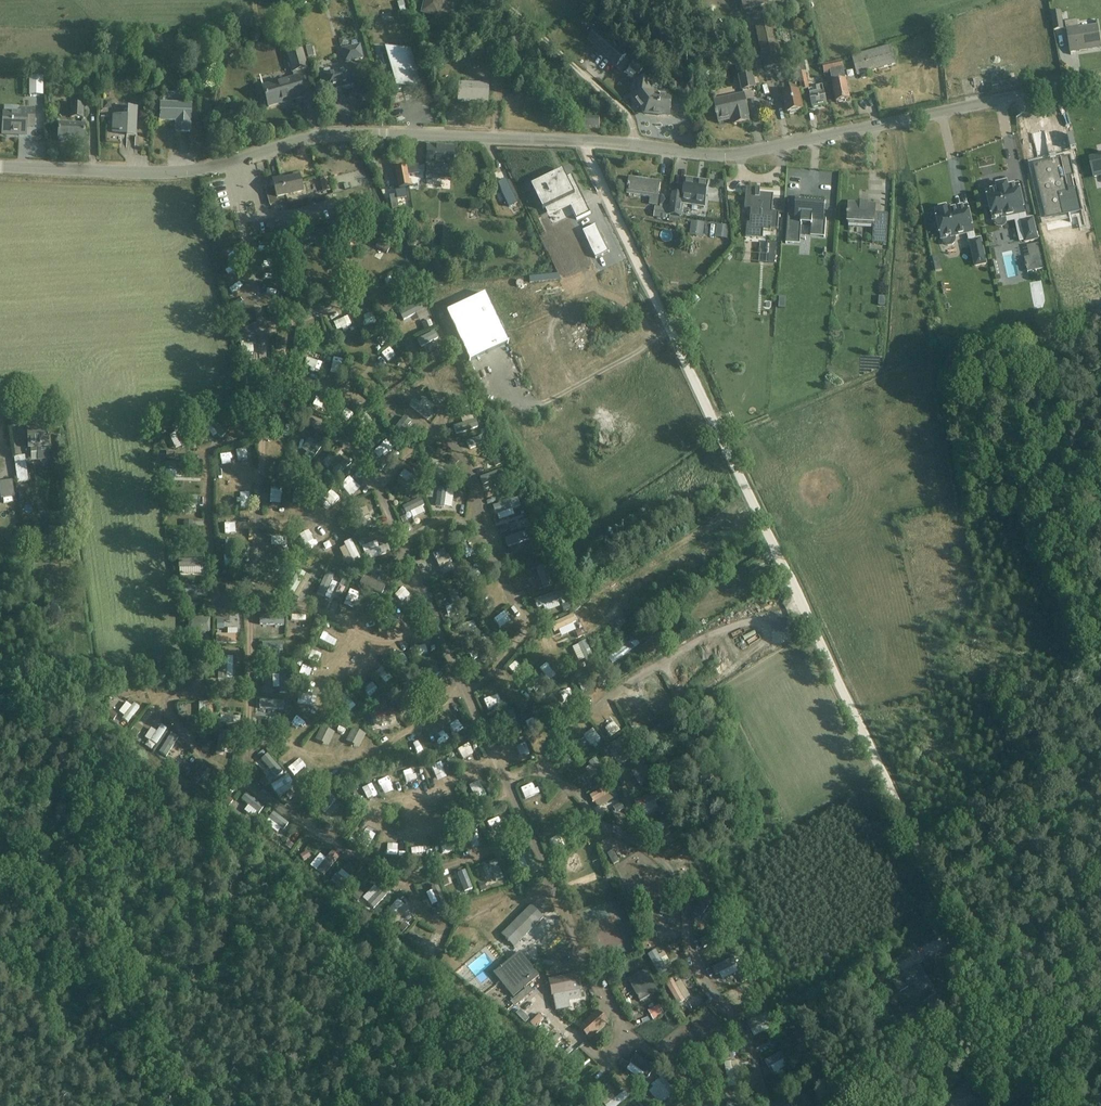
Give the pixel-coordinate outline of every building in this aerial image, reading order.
[(421,13),(439,17),(443,0),(425,0),(421,13)] [(746,10),(769,6),(768,0),(744,0),(746,10)] [(1052,14),(1055,31),(1063,29),(1061,12),(1052,14)] [(758,24),(767,68),(783,65),(775,21),(758,24)] [(1067,28),(1070,44),(1071,55),(1072,55),(1071,53),(1088,50),(1087,46),(1090,45),(1090,47),(1100,45),(1098,27),(1077,30),(1077,27),(1067,28)] [(595,45),(618,65),(627,55),(598,29),(591,37),(595,45)] [(360,46),(342,50),(345,63),(363,59),(360,46)] [(852,57),(854,65),(857,76),(896,65),(891,46),(852,57)] [(409,49),(409,52),(391,57),(390,54),(381,56),(392,93),(401,91),(401,89),(421,89),(410,49),(409,49)] [(264,90),(266,97),(269,107),(303,97),(298,77),(297,77),(296,72),(307,68),(302,50),(287,54),(292,73),(293,73),(294,78),(288,80),(289,83),(264,90)] [(822,66),(823,66),(824,73),(831,72),(843,69),(844,69),(842,61),(822,66)] [(323,72),(324,74),(322,75),(326,91),(337,89),(343,87),(354,85),(350,68),(331,73),(331,71),(329,70),(325,71),(323,72)] [(843,69),(831,72),(834,84),(833,84),(835,92),(837,103),(850,100),(848,89),(846,81),(846,82),(843,69)] [(741,74),(744,88),(756,86),(753,72),(741,74)] [(800,74),(803,91),(808,90),(805,73),(800,74)] [(43,78),(29,78),(30,96),(43,96),(43,78)] [(646,113),(670,116),(672,101),(669,101),(670,93),(653,91),(654,83),(636,81),(634,97),(646,113)] [(784,93),(786,103),(788,113),(802,110),(797,83),(789,85),(790,92),(784,93)] [(459,84),(458,90),(458,101),(488,102),(488,85),(459,84)] [(809,90),(811,98),(813,108),(827,105),(823,87),(809,90)] [(713,101),(716,114),(716,117),(718,117),(719,123),(733,120),(734,125),(749,122),(748,117),(749,116),(744,95),(713,101)] [(161,104),(161,111),(160,122),(176,122),(176,132),(190,133),(191,106),(161,104)] [(82,106),(71,106),(71,119),(82,119),(82,106)] [(4,114),(3,122),(3,133),(19,133),(19,135),(26,136),(27,125),(34,125),(35,111),(21,110),(21,114),(4,114)] [(137,114),(127,113),(127,117),(113,117),(112,132),(119,133),(121,134),(121,133),(127,133),(127,136),(136,137),(137,114)] [(585,127),(600,127),(600,119),(585,118),(585,127)] [(59,125),(59,129),(58,139),(84,141),(85,126),(59,125)] [(453,166),(453,159),(454,149),(427,147),(426,165),(431,165),(431,173),(449,174),(450,166),(453,166)] [(1090,158),(1095,177),(1100,176),(1100,156),(1090,158)] [(1081,175),(1078,161),(1069,163),(1069,162),(1067,162),(1067,163),(1066,164),(1065,163),(1064,163),(1064,164),(1063,164),(1063,163),(1062,163),(1062,165),(1059,165),(1058,163),(1058,165),(1054,165),(1054,164),(1053,164),(1053,166),(1040,169),(1038,169),(1039,173),(1036,171),(1036,172),(1039,174),(1041,180),(1038,179),(1038,180),(1041,181),(1045,200),(1043,203),(1044,203),(1046,202),(1047,207),(1045,210),(1046,211),(1047,208),(1049,215),(1063,212),(1063,215),(1064,214),(1069,213),(1071,223),(1072,223),(1072,221),(1079,220),(1079,218),(1078,213),(1081,212),(1085,228),(1086,227),(1079,198),(1077,198),(1075,191),(1072,177),(1080,175),(1081,175)] [(395,168),(397,179),(399,189),(405,188),(409,205),(413,204),(406,166),(395,168)] [(997,187),(998,191),(987,193),(993,221),(1015,216),(1021,244),(1026,243),(1037,240),(1033,220),(1035,219),(1024,171),(1015,173),(1018,186),(1008,189),(1007,184),(997,187)] [(318,188),(326,188),(324,173),(316,174),(318,188)] [(560,173),(532,187),(544,212),(567,200),(577,221),(591,214),(573,176),(564,180),(560,173)] [(274,187),(265,189),(270,206),(285,202),(284,196),(303,191),(299,176),(282,181),(281,179),(272,182),(274,187)] [(359,198),(367,196),(363,177),(349,180),(351,190),(356,189),(359,198)] [(628,194),(639,196),(651,198),(650,204),(658,205),(661,183),(630,179),(628,194)] [(683,205),(705,208),(709,182),(686,179),(684,196),(683,205)] [(498,183),(510,208),(518,204),(506,180),(498,183)] [(747,188),(745,209),(751,210),(750,230),(771,232),(771,230),(778,230),(780,213),(773,213),(774,195),(757,194),(757,189),(747,188)] [(390,195),(393,210),(398,209),(397,199),(407,198),(405,189),(395,191),(396,194),(390,195)] [(683,205),(684,196),(672,194),(669,216),(681,217),(683,205)] [(786,244),(787,244),(788,236),(798,236),(799,223),(801,224),(801,225),(802,225),(812,226),(813,226),(813,224),(815,225),(815,233),(825,234),(824,238),(825,238),(827,219),(824,219),(825,203),(826,203),(826,202),(803,201),(797,200),(797,201),(797,203),(797,207),(789,207),(786,244)] [(887,244),(888,214),(875,213),(876,206),(867,206),(867,205),(861,205),(861,206),(850,205),(849,215),(848,215),(848,217),(849,218),(849,225),(874,226),(873,243),(887,244)] [(652,217),(666,219),(668,209),(654,207),(652,217)] [(936,221),(934,225),(934,228),(936,231),(939,233),(940,233),(942,239),(942,241),(942,242),(943,244),(945,246),(948,247),(953,246),(955,244),(956,241),(956,238),(956,237),(956,236),(969,233),(976,266),(986,264),(981,240),(975,241),(973,232),(968,208),(968,207),(956,210),(951,211),(950,208),(944,209),(937,211),(937,214),(936,214),(936,215),(937,218),(938,221),(936,221)] [(691,222),(690,236),(703,239),(705,224),(691,222)] [(596,224),(582,231),(596,259),(610,252),(596,224)] [(717,225),(715,238),(728,240),(730,227),(717,225)] [(546,246),(555,269),(568,264),(560,241),(546,246)] [(1039,243),(1029,245),(1030,246),(1033,256),(1033,255),(1041,253),(1039,243)] [(934,252),(926,252),(927,266),(935,265),(934,252)] [(230,301),(242,294),(238,289),(226,296),(230,301)] [(469,362),(470,362),(470,361),(508,344),(508,343),(509,343),(485,294),(446,312),(469,362)] [(365,302),(355,303),(356,311),(352,312),(353,320),(366,319),(365,302)] [(406,309),(410,317),(422,310),(418,302),(406,309)] [(333,318),(337,329),(347,326),(343,315),(333,318)] [(415,340),(437,331),(432,320),(410,330),(415,340)] [(304,338),(317,335),(315,323),(301,326),(304,338)] [(252,338),(240,339),(242,361),(254,360),(252,338)] [(316,367),(320,357),(304,351),(300,361),(316,367)] [(338,364),(339,353),(329,353),(329,363),(338,364)] [(451,362),(443,365),(451,388),(459,385),(451,362)] [(415,396),(410,392),(405,398),(420,411),(429,401),(419,392),(415,396)] [(333,400),(326,409),(338,418),(345,410),(333,400)] [(402,409),(396,416),(403,422),(409,416),(402,409)] [(17,447),(15,422),(9,423),(11,448),(17,447)] [(48,428),(27,429),(29,448),(31,448),(31,454),(38,453),(38,461),(50,460),(48,438),(49,438),(49,436),(48,436),(48,428)] [(234,443),(237,463),(241,462),(240,455),(249,453),(246,441),(234,443)] [(14,458),(18,483),(29,482),(25,456),(14,458)] [(1,499),(15,497),(13,481),(0,483),(0,493),(1,499)] [(330,503),(333,497),(328,495),(331,489),(318,484),(313,496),(330,503)] [(267,486),(267,498),(279,499),(280,486),(267,486)] [(437,486),(436,502),(450,502),(451,487),(437,486)] [(20,490),(21,501),(30,500),(29,489),(20,490)] [(176,508),(195,508),(195,492),(177,491),(176,508)] [(364,502),(353,503),(355,522),(364,521),(362,511),(365,510),(364,502)] [(301,531),(312,543),(324,532),(311,517),(303,524),(306,527),(301,531)] [(351,560),(358,556),(348,534),(340,538),(351,560)] [(464,548),(473,544),(469,535),(461,538),(464,548)] [(327,536),(321,540),(324,546),(331,542),(327,536)] [(371,536),(359,541),(365,557),(377,552),(371,536)] [(443,560),(448,558),(441,543),(431,548),(440,568),(445,565),(443,560)] [(293,564),(283,588),(291,592),(301,567),(293,564)] [(313,590),(331,598),(339,580),(334,577),(336,572),(324,566),(313,590)] [(361,572),(358,580),(380,588),(382,581),(377,579),(380,572),(372,569),(370,575),(361,572)] [(520,587),(526,583),(522,577),(516,581),(520,587)] [(494,596),(489,578),(477,581),(482,599),(494,596)] [(407,591),(413,589),(409,579),(403,581),(407,591)] [(357,595),(358,588),(347,586),(346,593),(357,595)] [(198,588),(183,591),(185,599),(199,597),(198,588)] [(544,589),(529,596),(536,612),(552,605),(544,589)] [(488,606),(496,603),(493,597),(486,600),(488,606)] [(488,608),(493,621),(514,614),(509,601),(488,608)] [(189,613),(188,627),(206,628),(207,614),(189,613)] [(459,618),(459,627),(474,626),(473,617),(459,618)] [(236,629),(236,621),(228,620),(228,636),(231,636),(232,628),(236,629)] [(333,636),(336,628),(329,625),(326,633),(333,636)] [(213,628),(213,638),(227,637),(227,628),(213,628)] [(284,636),(263,635),(263,646),(283,647),(284,636)] [(423,637),(411,642),(415,651),(427,647),(423,637)] [(325,649),(308,643),(304,653),(322,659),(325,649)] [(219,673),(234,671),(232,649),(217,651),(219,673)] [(425,655),(416,664),(434,682),(449,667),(436,655),(431,660),(425,655)] [(293,672),(310,672),(310,663),(293,663),(293,672)] [(531,692),(542,686),(534,674),(524,680),(531,692)] [(616,695),(622,705),(645,692),(639,682),(616,695)] [(341,691),(350,706),(360,699),(351,684),(341,691)] [(295,698),(304,697),(303,687),(294,688),(295,698)] [(502,699),(496,687),(480,696),(486,708),(502,699)] [(119,706),(125,710),(120,718),(128,724),(143,703),(135,696),(133,699),(127,695),(119,706)] [(370,706),(371,715),(384,713),(383,704),(370,706)] [(599,716),(608,731),(617,725),(608,710),(599,716)] [(451,727),(462,721),(456,711),(445,717),(451,727)] [(168,722),(156,715),(143,737),(156,744),(168,722)] [(347,736),(360,742),(366,728),(353,722),(347,736)] [(590,744),(601,734),(589,722),(578,732),(590,744)] [(436,741),(447,735),(441,724),(430,730),(436,741)] [(170,726),(159,747),(169,752),(180,731),(170,726)] [(292,765),(302,755),(295,747),(284,758),(292,765)] [(269,750),(261,758),(278,774),(285,766),(269,750)] [(191,769),(195,763),(182,755),(178,761),(191,769)] [(438,757),(428,761),(435,776),(445,772),(438,757)] [(415,774),(419,772),(413,762),(402,768),(410,782),(417,778),(415,774)] [(275,787),(293,777),(288,768),(270,778),(275,787)] [(385,785),(396,782),(393,769),(382,772),(385,785)] [(590,785),(594,795),(612,787),(607,777),(590,785)] [(357,783),(360,791),(372,787),(369,779),(357,783)] [(525,799),(535,795),(529,780),(519,783),(525,799)] [(480,783),(470,784),(472,794),(482,792),(480,783)] [(249,798),(244,804),(255,812),(264,799),(247,786),(242,793),(249,798)] [(647,799),(636,809),(644,817),(655,807),(647,799)] [(468,838),(480,832),(475,823),(463,829),(468,838)] [(366,842),(372,828),(365,825),(359,839),(366,842)] [(373,844),(388,848),(392,837),(377,833),(373,844)] [(609,833),(600,839),(613,858),(617,855),(623,863),(632,857),(618,836),(613,839),(609,833)] [(427,834),(416,835),(418,847),(429,846),(427,834)] [(516,847),(519,863),(534,860),(530,844),(516,847)] [(326,852),(319,848),(312,862),(326,870),(338,849),(330,845),(326,852)] [(493,878),(503,873),(494,856),(484,861),(493,878)] [(337,869),(348,879),(354,873),(342,863),(337,869)] [(456,877),(460,889),(472,884),(468,873),(456,877)] [(366,883),(354,890),(360,899),(371,891),(366,883)] [(426,886),(429,900),(436,898),(432,885),(426,886)] [(392,919),(401,909),(398,905),(403,899),(397,893),(382,909),(392,919)] [(668,916),(674,918),(677,907),(665,903),(662,912),(669,914),(668,916)] [(501,935),(506,940),(514,947),(543,918),(531,906),(501,935)] [(616,911),(597,920),(608,943),(627,934),(616,911)] [(406,915),(399,921),(403,926),(410,921),(406,915)] [(440,927),(425,945),(433,952),(448,933),(440,927)] [(663,947),(657,950),(655,945),(647,948),(657,971),(671,964),(663,947)] [(539,977),(519,953),(501,968),(500,967),(499,968),(500,969),(494,973),(513,997),(539,977)] [(909,987),(913,984),(919,993),(930,986),(917,966),(902,976),(895,981),(902,992),(909,987)] [(629,980),(634,990),(640,1002),(659,992),(647,970),(629,980)] [(690,993),(678,973),(672,976),(684,996),(690,993)] [(674,1000),(682,997),(673,974),(665,977),(674,1000)] [(569,977),(549,981),(552,996),(553,996),(556,1011),(569,1008),(568,1002),(581,999),(579,990),(581,990),(579,984),(580,983),(580,981),(579,981),(578,977),(569,979),(569,977)] [(730,995),(740,993),(738,984),(728,986),(730,995)] [(511,1001),(515,1006),(532,993),(528,988),(511,1001)] [(691,994),(686,999),(692,1005),(697,1000),(691,994)] [(936,995),(924,1002),(934,1018),(946,1010),(936,995)] [(659,999),(648,1005),(653,1015),(665,1009),(659,999)] [(596,1007),(576,1021),(585,1033),(605,1020),(596,1007)] [(533,1023),(544,1020),(541,1011),(531,1014),(533,1023)] [(550,1033),(553,1039),(562,1034),(559,1028),(550,1033)] [(630,1058),(638,1065),(646,1056),(638,1050),(630,1058)] [(737,1054),(723,1057),(725,1068),(739,1066),(737,1054)] [(646,1080),(658,1100),(675,1089),(664,1070),(646,1080)] [(954,1105),(968,1105),(975,1102),(970,1093),(974,1090),(971,1084),(949,1098),(954,1105)] [(610,1105),(620,1098),(612,1087),(601,1095),(610,1105)]
